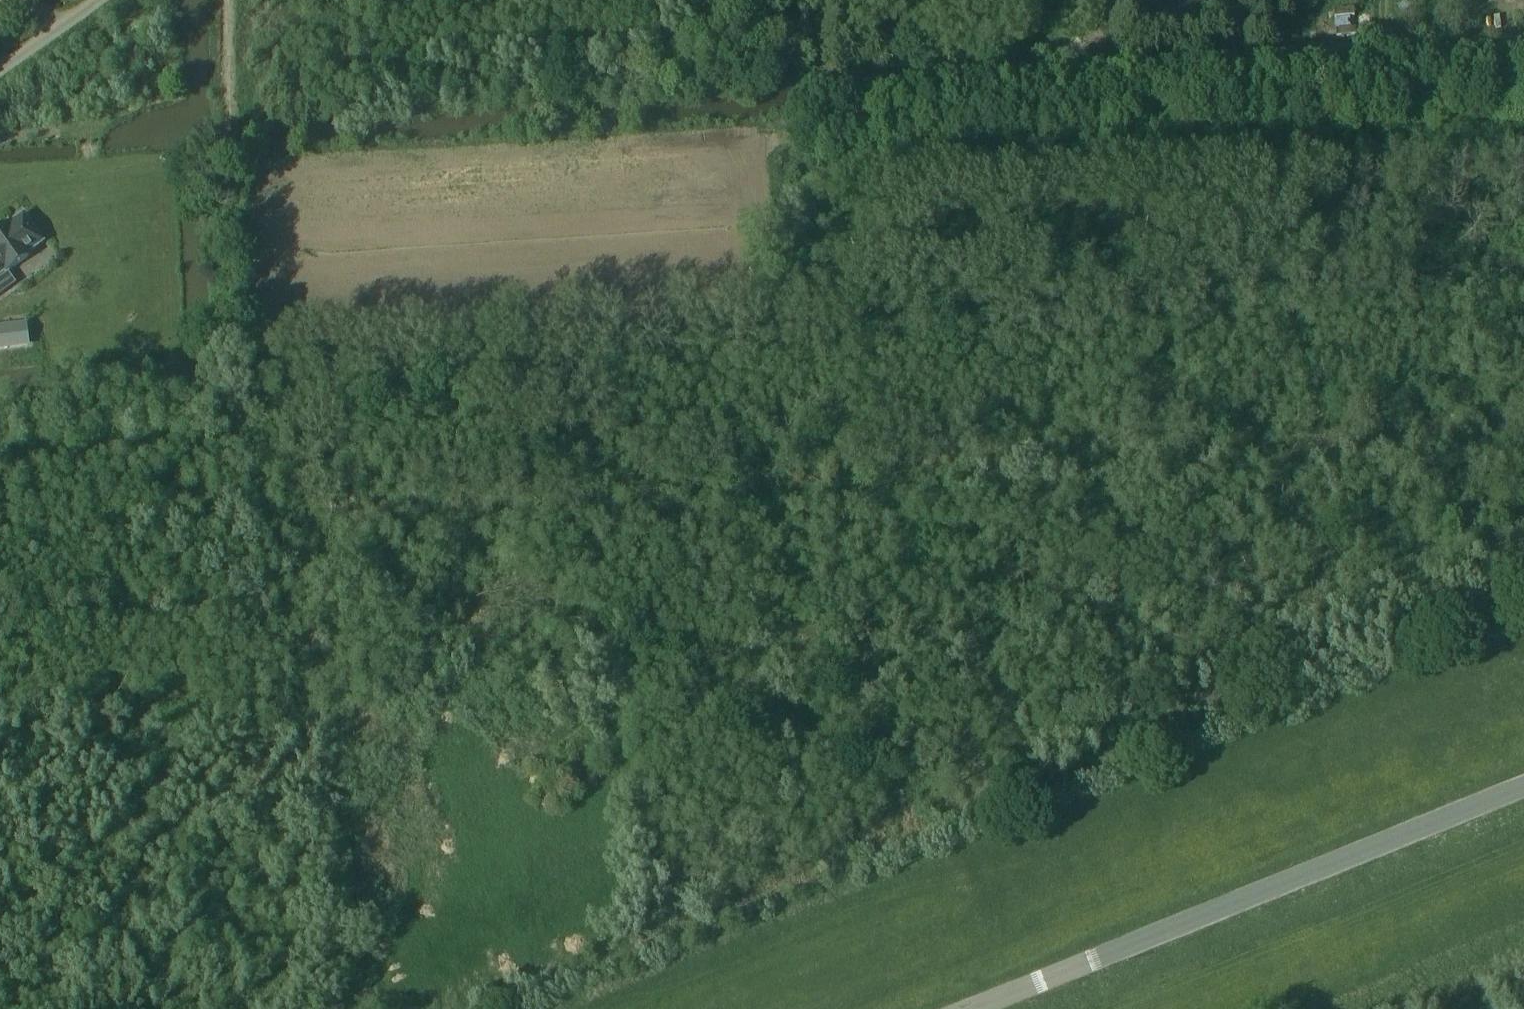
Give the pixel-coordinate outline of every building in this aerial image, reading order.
[(15,282),(8,272),(32,256),(29,252),(44,242),(25,217),(11,227),(9,225),(0,231),(0,293),(15,282)] [(0,326),(0,351),(30,347),(27,323),(0,326)]
